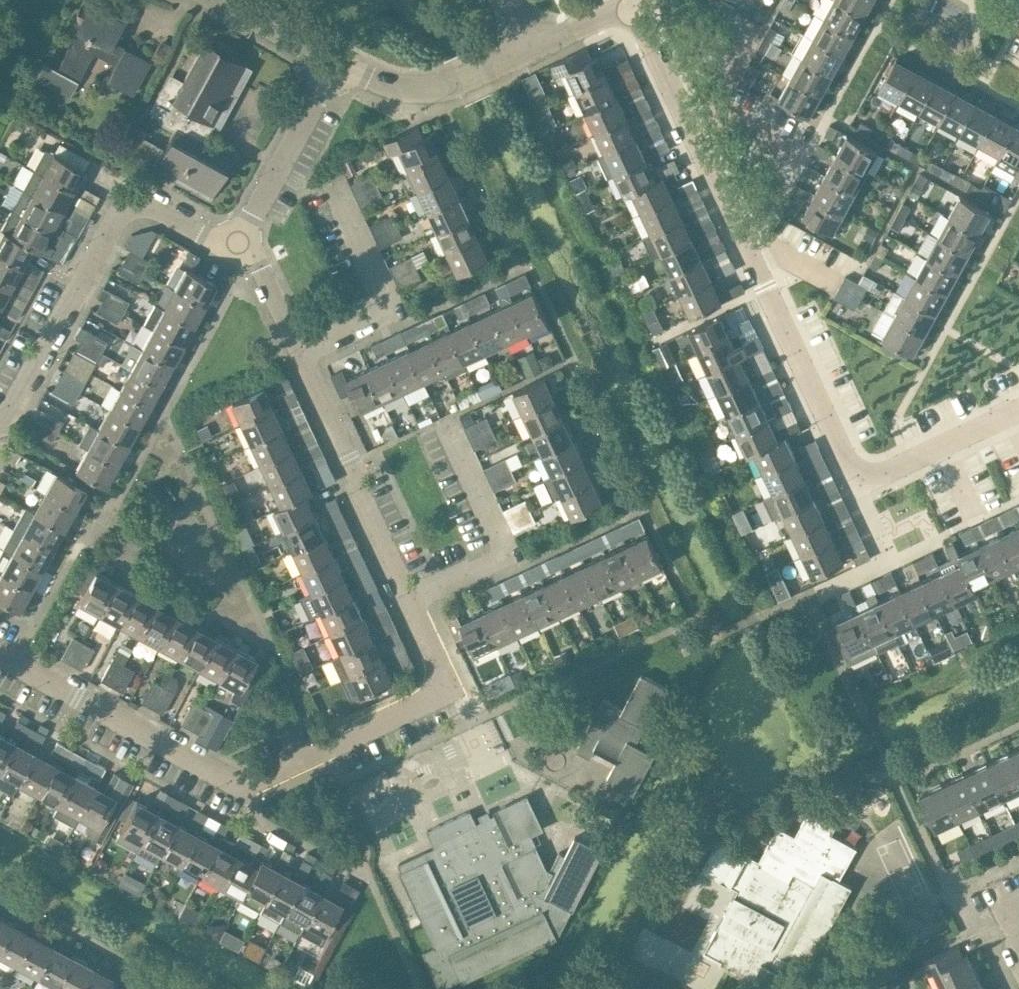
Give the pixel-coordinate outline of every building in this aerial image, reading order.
[(70,93),(93,52),(114,63),(106,80),(131,93),(149,60),(113,40),(125,19),(90,0),(78,21),(75,19),(63,40),(70,43),(57,68),(44,61),(36,75),(70,93)] [(788,12),(794,1),(792,0),(784,0),(780,8),(788,12)] [(854,34),(865,14),(839,0),(833,0),(824,17),(854,34)] [(865,14),(873,0),(839,0),(865,14)] [(813,37),(843,54),(854,34),(824,17),(813,37)] [(764,37),(772,41),(778,30),(770,25),(764,37)] [(758,48),(766,52),(772,41),(764,37),(758,48)] [(802,57),(832,74),(843,54),(813,37),(802,57)] [(175,126),(204,141),(232,89),(237,92),(242,84),(239,83),(246,69),(227,58),(231,52),(216,44),(214,47),(204,41),(167,108),(157,102),(149,116),(173,129),(175,126)] [(567,70),(577,91),(608,76),(608,77),(632,66),(628,58),(605,68),(598,55),(591,58),(586,48),(553,63),(558,75),(567,70)] [(791,77),(821,94),(832,74),(802,57),(791,77)] [(880,88),(900,99),(917,69),(896,58),(880,88)] [(738,84),(749,90),(760,69),(749,63),(738,84)] [(900,99),(920,110),(937,80),(917,69),(900,99)] [(577,91),(586,111),(618,97),(608,77),(608,76),(577,91)] [(779,98),(810,115),(821,94),(791,77),(779,98)] [(623,85),(627,93),(641,86),(637,78),(623,85)] [(920,110),(940,121),(957,91),(937,80),(920,110)] [(940,121),(960,132),(977,101),(957,91),(940,121)] [(586,111),(596,132),(627,117),(618,97),(586,111)] [(633,106),(636,114),(651,107),(647,99),(633,106)] [(960,132),(980,143),(997,112),(977,101),(960,132)] [(980,143),(1000,154),(1017,123),(997,112),(980,143)] [(596,132),(606,153),(637,138),(627,117),(596,132)] [(642,126),(646,134),(661,128),(657,120),(642,126)] [(857,129),(868,135),(873,128),(861,121),(857,129)] [(198,188),(211,195),(232,157),(204,141),(175,126),(173,129),(164,147),(143,135),(146,130),(132,122),(119,145),(177,177),(176,179),(196,190),(198,188)] [(1017,123),(1000,154),(1018,164),(1018,124),(1017,123)] [(826,132),(837,138),(841,130),(830,124),(826,132)] [(400,148),(410,169),(441,154),(431,133),(424,136),(419,125),(411,129),(385,141),(391,152),(400,148)] [(836,154),(867,171),(878,150),(848,133),(836,154)] [(606,153),(615,173),(647,159),(637,138),(606,153)] [(887,145),(898,152),(902,144),(891,138),(887,145)] [(652,147),(656,155),(670,148),(667,140),(652,147)] [(45,148),(34,169),(73,190),(84,169),(83,169),(89,158),(60,142),(54,153),(45,148)] [(815,152),(826,158),(830,150),(819,144),(815,152)] [(898,152),(909,158),(913,150),(902,144),(898,152)] [(410,169),(419,189),(451,175),(441,154),(410,169)] [(825,174),(856,191),(867,171),(836,154),(825,174)] [(625,195),(633,191),(632,191),(657,179),(656,179),(664,175),(664,176),(680,169),(676,161),(662,168),(660,164),(651,168),(647,159),(615,173),(625,195)] [(927,167),(938,173),(942,165),(931,159),(927,167)] [(804,172),(815,178),(819,170),(808,164),(804,172)] [(938,173),(949,179),(953,171),(942,165),(938,173)] [(34,169),(23,189),(62,210),(73,190),(34,169)] [(351,183),(356,194),(378,184),(373,172),(351,183)] [(913,184),(921,188),(927,177),(920,173),(913,184)] [(814,194),(845,211),(856,191),(825,174),(814,194)] [(419,189),(429,210),(460,195),(451,175),(419,189)] [(632,191),(633,191),(642,212),(674,197),(664,176),(664,175),(656,179),(657,179),(632,191)] [(679,185),(682,193),(697,186),(693,178),(679,185)] [(967,189),(978,195),(982,187),(971,181),(967,189)] [(356,194),(361,205),(383,195),(378,184),(356,194)] [(793,192),(804,198),(809,190),(797,184),(793,192)] [(81,195),(95,203),(99,195),(85,187),(81,195)] [(978,195),(989,201),(993,193),(982,187),(978,195)] [(23,189),(12,209),(51,230),(50,230),(59,235),(63,227),(56,220),(62,210),(23,189)] [(803,215),(833,231),(845,211),(814,194),(803,215)] [(429,210),(439,231),(470,216),(460,195),(429,210)] [(949,216),(980,232),(991,211),(960,195),(949,216)] [(642,212),(652,232),(683,217),(674,197),(642,212)] [(688,206),(692,214),(707,207),(703,199),(688,206)] [(897,213),(905,218),(911,206),(903,202),(897,213)] [(70,215),(84,223),(88,215),(74,207),(70,215)] [(1,228),(3,229),(10,233),(9,233),(33,246),(33,247),(48,255),(52,247),(53,247),(54,246),(44,241),(50,230),(51,230),(12,209),(1,228)] [(891,224),(899,229),(905,218),(897,213),(891,224)] [(370,224),(375,235),(397,225),(392,214),(370,224)] [(439,231),(448,251),(480,237),(470,216),(439,231)] [(938,236),(969,252),(980,232),(949,216),(938,236)] [(652,232),(662,253),(693,238),(689,230),(683,217),(652,232)] [(689,230),(693,238),(693,239),(716,228),(713,220),(689,230)] [(375,235),(380,246),(402,236),(397,225),(375,235)] [(59,235),(73,243),(77,235),(63,227),(59,235)] [(0,234),(0,254),(22,266),(33,247),(33,246),(9,233),(10,233),(3,229),(0,234)] [(927,256),(958,272),(969,252),(938,236),(927,256)] [(448,251),(458,273),(490,258),(480,237),(448,251)] [(662,253),(671,273),(703,259),(712,255),(708,247),(699,251),(693,239),(693,238),(662,253)] [(708,247),(712,255),(726,248),(722,240),(708,247)] [(875,253),(883,257),(889,246),(881,242),(875,253)] [(48,255),(62,263),(66,255),(53,247),(52,247),(48,255)] [(123,259),(145,271),(151,261),(129,249),(123,259)] [(869,264),(877,269),(883,257),(875,253),(869,264)] [(11,286),(22,266),(0,254),(0,280),(11,286)] [(389,265),(394,277),(417,266),(411,255),(389,265)] [(916,276),(947,292),(958,272),(927,256),(916,276)] [(117,270),(139,282),(145,271),(123,259),(117,270)] [(671,273),(681,294),(712,279),(703,259),(671,273)] [(717,268),(721,276),(736,269),(732,261),(717,268)] [(28,270),(39,276),(43,268),(32,262),(28,270)] [(394,277),(400,288),(422,277),(417,266),(394,277)] [(174,287),(204,304),(216,283),(185,267),(174,287)] [(517,276),(523,288),(531,284),(525,272),(517,276)] [(840,286),(861,298),(867,287),(846,275),(840,286)] [(905,296),(936,312),(947,292),(916,276),(905,296)] [(681,294),(691,315),(722,301),(718,292),(712,279),(681,294)] [(11,286),(0,280),(0,306),(11,286)] [(17,290),(28,296),(32,288),(21,282),(17,290)] [(492,310),(507,341),(527,332),(513,300),(505,282),(497,286),(502,297),(500,298),(503,305),(492,310)] [(718,292),(722,301),(745,290),(742,282),(718,292)] [(101,300),(123,311),(129,301),(102,286),(96,297),(101,300)] [(834,297),(855,308),(861,298),(840,286),(834,297)] [(163,307),(194,324),(204,304),(174,287),(163,307)] [(513,300),(527,332),(549,322),(534,290),(513,300)] [(476,295),(481,307),(490,303),(484,292),(476,295)] [(894,316),(925,332),(936,312),(905,296),(894,316)] [(96,310),(117,322),(123,311),(101,300),(96,310)] [(455,305),(461,317),(469,313),(463,301),(455,305)] [(6,310),(17,316),(21,309),(10,302),(6,310)] [(152,327),(183,344),(194,324),(163,307),(155,303),(144,323),(152,327)] [(471,320),(486,351),(507,341),(492,310),(471,320)] [(435,315),(440,326),(448,323),(443,311),(435,315)] [(689,330),(699,351),(730,336),(720,315),(689,330)] [(883,336),(913,353),(925,332),(894,316),(883,336)] [(735,325),(739,333),(754,326),(750,318),(735,325)] [(451,329),(465,361),(486,351),(471,320),(451,329)] [(414,324),(419,336),(428,332),(422,321),(414,324)] [(6,336),(10,329),(0,323),(0,333),(6,336)] [(141,347),(172,364),(183,344),(152,327),(141,347)] [(80,339),(101,351),(107,341),(85,329),(80,339)] [(430,339),(445,370),(465,361),(451,329),(430,339)] [(393,334),(399,346),(407,342),(401,330),(393,334)] [(699,351),(709,372),(740,357),(763,347),(760,339),(736,349),(730,336),(699,351)] [(74,350),(95,362),(101,351),(80,339),(74,350)] [(409,349),(424,380),(445,370),(430,339),(409,349)] [(373,344),(378,355),(386,352),(381,340),(373,344)] [(130,367),(161,384),(172,364),(141,347),(130,367)] [(389,358),(403,390),(424,380),(409,349),(389,358)] [(709,372),(718,392),(750,378),(740,357),(709,372)] [(368,368),(383,399),(403,390),(389,358),(368,368)] [(755,366),(759,374),(773,367),(769,359),(755,366)] [(119,387),(150,404),(161,384),(130,367),(119,387)] [(353,391),(361,409),(383,399),(368,368),(347,378),(342,369),(331,374),(342,396),(353,391)] [(58,379),(79,391),(85,381),(64,369),(58,379)] [(514,391),(524,412),(555,397),(545,376),(514,391)] [(718,392),(728,413),(759,398),(750,378),(718,392)] [(52,390),(73,402),(79,391),(58,379),(52,390)] [(764,387),(768,395),(783,388),(779,380),(764,387)] [(233,400),(243,422),(274,407),(265,386),(233,400)] [(108,407),(139,424),(150,404),(119,387),(108,407)] [(280,396),(284,404),(298,397),(294,389),(280,396)] [(524,412),(533,433),(565,418),(555,397),(524,412)] [(728,413),(738,433),(769,419),(759,398),(728,413)] [(774,407),(778,415),(792,409),(789,400),(774,407)] [(97,427),(128,444),(139,424),(108,407),(97,427)] [(243,422),(253,442),(284,428),(308,417),(304,409),(289,416),(289,414),(280,418),(274,407),(243,422)] [(36,419),(57,431),(63,420),(42,409),(36,419)] [(465,426),(470,437),(492,427),(487,416),(465,426)] [(533,433),(543,453),(574,439),(565,418),(533,433)] [(30,430),(51,442),(57,431),(36,419),(30,430)] [(748,455),(755,451),(779,440),(778,439),(786,436),(786,437),(802,429),(798,421),(775,432),(769,419),(738,433),(748,455)] [(86,447),(117,464),(128,444),(97,427),(86,447)] [(470,437),(475,448),(497,438),(492,427),(470,437)] [(253,442),(262,463),(294,448),(284,428),(253,442)] [(299,437),(303,445),(317,438),(314,430),(299,437)] [(755,451),(764,472),(796,457),(786,437),(786,436),(778,439),(779,440),(755,451)] [(543,453),(553,474),(584,459),(574,439),(543,453)] [(801,445),(805,454),(819,447),(815,439),(801,445)] [(75,468),(105,485),(117,464),(86,447),(75,468)] [(7,459),(15,464),(21,452),(13,448),(7,459)] [(262,463),(272,484),(303,469),(294,448),(262,463)] [(309,457),(313,465),(327,459),(323,451),(309,457)] [(484,467),(489,479),(511,468),(506,457),(484,467)] [(764,472),(774,492),(805,478),(796,457),(764,472)] [(543,478),(553,499),(562,495),(594,480),(584,459),(553,474),(543,478)] [(811,466),(814,474),(829,467),(825,459),(811,466)] [(489,479),(494,490),(516,479),(511,468),(489,479)] [(272,484),(282,504),(282,505),(306,493),(306,494),(314,490),(303,469),(272,484)] [(44,492),(74,508),(86,488),(55,471),(44,492)] [(318,478),(322,486),(337,479),(333,471),(318,478)] [(774,492),(784,513),(815,498),(805,478),(774,492)] [(562,495),(572,516),(604,501),(594,480),(562,495)] [(820,487),(824,495),(839,488),(835,480),(820,487)] [(33,512),(63,528),(74,508),(44,492),(33,512)] [(274,507),(284,529),(316,514),(306,494),(306,493),(282,505),(282,504),(274,507)] [(321,502),(325,511),(339,504),(335,496),(321,502)] [(503,509),(508,520),(530,509),(525,498),(503,509)] [(784,513),(793,534),(825,519),(815,498),(784,513)] [(830,507),(834,515),(848,509),(844,501),(830,507)] [(1005,510),(1010,522),(1018,518),(1013,506),(1005,510)] [(13,527),(52,548),(63,528),(33,512),(24,507),(13,527)] [(508,520),(514,531),(536,521),(530,509),(508,520)] [(284,529),(294,549),(325,535),(316,514),(284,529)] [(331,523),(334,531),(349,524),(345,516),(331,523)] [(631,520),(637,531),(645,528),(639,516),(631,520)] [(984,520),(990,532),(998,528),(992,516),(984,520)] [(793,534),(803,554),(834,540),(825,519),(793,534)] [(840,528),(843,536),(858,529),(854,521),(840,528)] [(610,529),(616,541),(624,537),(619,525),(610,529)] [(964,530),(969,541),(977,537),(972,526),(964,530)] [(1015,566),(1018,564),(1018,526),(1000,535),(1015,566)] [(2,547),(42,568),(52,548),(13,527),(2,547)] [(626,544),(641,575),(662,565),(648,534),(626,544)] [(294,549),(304,570),(335,555),(325,535),(294,549)] [(590,539),(595,551),(603,547),(598,535),(590,539)] [(979,544),(994,576),(1015,566),(1000,535),(979,544)] [(340,544),(344,552),(359,545),(355,537),(340,544)] [(803,554),(813,576),(844,561),(834,540),(803,554)] [(951,557),(958,554),(959,553),(954,541),(945,545),(951,557)] [(849,549),(853,557),(868,550),(864,542),(849,549)] [(606,553),(620,585),(641,575),(626,544),(606,553)] [(958,554),(962,561),(974,585),(994,576),(979,544),(958,554)] [(569,549),(575,560),(583,556),(577,545),(569,549)] [(31,588),(42,568),(2,547),(0,551),(0,572),(31,588)] [(925,555),(930,567),(938,563),(933,551),(925,555)] [(585,563),(600,594),(620,585),(606,553),(585,563)] [(549,558),(554,570),(562,566),(557,554),(549,558)] [(345,576),(345,577),(368,566),(364,558),(341,568),(335,555),(304,570),(313,591),(345,576)] [(904,565),(910,576),(918,573),(912,561),(904,565)] [(941,571),(956,602),(978,592),(974,585),(962,561),(941,571)] [(565,573),(579,604),(600,594),(585,563),(565,573)] [(528,568),(533,580),(541,576),(536,564),(528,568)] [(883,574),(889,586),(897,582),(892,570),(883,574)] [(78,601),(99,612),(116,582),(95,571),(78,601)] [(921,580),(935,612),(956,602),(941,571),(921,580)] [(19,609),(31,588),(0,572),(0,599),(19,609)] [(544,582),(558,614),(579,604),(565,573),(544,582)] [(507,577),(513,589),(521,585),(515,574),(507,577)] [(323,611),(354,597),(345,577),(345,576),(313,591),(323,611)] [(360,585),(363,593),(378,586),(374,578),(360,585)] [(866,597),(869,604),(877,601),(874,593),(876,592),(871,580),(863,584),(868,596),(866,597)] [(900,590),(915,622),(935,612),(921,580),(900,590)] [(99,612),(119,623),(136,593),(116,582),(99,612)] [(523,592),(538,623),(558,614),(544,582),(523,592)] [(487,587),(492,599),(500,595),(495,583),(487,587)] [(842,594),(848,605),(856,602),(850,590),(842,594)] [(879,600),(894,631),(915,622),(900,590),(879,600)] [(503,602),(517,633),(538,623),(523,592),(503,602)] [(119,623),(139,634),(156,604),(136,593),(119,623)] [(333,632),(364,617),(354,597),(323,611),(333,632)] [(369,606),(373,614),(387,607),(384,599),(369,606)] [(859,610),(873,641),(878,650),(898,640),(894,631),(879,600),(859,610)] [(482,611),(497,643),(517,633),(503,602),(482,611)] [(139,634),(159,645),(176,615),(156,604),(139,634)] [(878,650),(873,641),(859,610),(837,620),(839,623),(832,626),(849,663),(878,650)] [(466,634),(475,653),(497,643),(482,611),(460,621),(456,612),(445,617),(455,639),(466,634)] [(159,645),(179,656),(196,626),(176,615),(159,645)] [(342,653),(374,638),(364,617),(333,632),(342,653)] [(379,626),(383,634),(397,628),(393,620),(379,626)] [(179,656),(199,667),(215,637),(196,626),(179,656)] [(60,657),(71,663),(83,642),(72,636),(60,657)] [(199,667),(219,678),(236,648),(215,637),(199,667)] [(342,678),(383,659),(374,638),(342,653),(332,657),(342,678)] [(388,647),(392,655),(407,648),(403,640),(388,647)] [(71,663),(82,669),(94,648),(83,642),(71,663)] [(232,696),(242,702),(262,665),(255,661),(256,659),(236,648),(219,678),(234,686),(232,696)] [(100,679),(111,685),(123,664),(112,658),(100,679)] [(342,678),(352,698),(361,693),(362,695),(393,680),(383,659),(342,678)] [(398,668),(402,676),(416,669),(413,661),(398,668)] [(111,685),(122,691),(134,670),(123,664),(111,685)] [(606,779),(633,793),(654,753),(635,743),(645,726),(648,728),(669,688),(641,673),(623,707),(604,697),(576,750),(590,757),(595,748),(616,759),(606,779)] [(140,701),(151,707),(163,686),(152,680),(140,701)] [(151,707),(162,713),(174,691),(163,686),(151,707)] [(180,723),(191,729),(203,707),(192,702),(180,723)] [(191,729),(202,735),(214,713),(203,707),(191,729)] [(15,741),(25,724),(17,719),(7,737),(0,733),(0,768),(15,741)] [(18,782),(35,752),(45,734),(37,730),(27,748),(15,741),(0,768),(0,772),(18,782)] [(51,752),(59,757),(65,745),(57,741),(51,752)] [(1018,773),(1018,748),(1010,752),(1018,773)] [(18,782),(38,793),(55,763),(35,752),(18,782)] [(75,773),(75,774),(85,756),(77,752),(67,769),(55,763),(38,793),(58,804),(75,773)] [(1003,797),(1018,789),(1018,773),(1010,752),(987,763),(1003,797)] [(95,784),(95,785),(105,767),(97,763),(87,780),(75,774),(75,773),(58,804),(55,810),(75,821),(78,815),(95,784)] [(965,773),(981,807),(1003,797),(987,763),(965,773)] [(93,835),(101,840),(132,782),(114,772),(104,790),(95,785),(95,784),(78,815),(89,820),(87,824),(86,829),(89,833),(93,835)] [(942,784),(958,818),(981,807),(965,773),(942,784)] [(919,795),(935,829),(958,818),(942,784),(919,795)] [(153,799),(161,804),(167,792),(160,788),(153,799)] [(426,850),(398,863),(402,870),(400,871),(400,872),(402,871),(422,915),(421,915),(421,917),(423,916),(437,945),(423,951),(441,988),(461,979),(463,983),(464,982),(463,981),(557,937),(558,939),(559,938),(557,934),(560,933),(572,909),(575,910),(575,909),(574,909),(603,851),(604,852),(605,851),(575,836),(566,854),(559,851),(550,870),(546,868),(536,847),(538,846),(531,832),(542,827),(527,795),(529,794),(528,793),(494,809),(497,815),(492,818),(490,813),(481,817),(483,822),(478,824),(471,809),(427,830),(437,851),(428,855),(426,850)] [(173,810),(181,815),(187,803),(180,799),(173,810)] [(136,849),(140,841),(157,811),(136,800),(115,838),(136,849)] [(701,868),(738,888),(703,952),(719,960),(719,962),(720,962),(721,961),(753,978),(746,988),(783,988),(790,977),(791,977),(791,976),(781,971),(788,958),(807,968),(808,967),(806,966),(850,886),(851,886),(851,885),(838,878),(855,847),(856,847),(857,846),(831,832),(836,823),(808,808),(807,809),(808,810),(795,834),(777,824),(777,825),(777,826),(759,859),(754,857),(753,859),(717,839),(716,840),(717,841),(703,867),(702,867),(701,868)] [(160,852),(180,863),(197,833),(207,814),(200,810),(189,829),(177,822),(160,852)] [(140,841),(160,852),(177,822),(157,811),(140,841)] [(213,832),(221,836),(227,825),(220,821),(213,832)] [(1007,839),(1018,833),(1018,831),(1015,822),(1002,828),(1007,839)] [(200,874),(220,885),(237,855),(247,836),(240,832),(235,841),(230,841),(221,836),(217,844),(200,874)] [(180,863),(200,874),(217,844),(197,833),(180,863)] [(970,843),(975,854),(988,848),(983,837),(970,843)] [(238,898),(239,899),(245,889),(244,889),(257,866),(256,865),(260,858),(261,859),(268,847),(260,843),(249,861),(237,855),(220,885),(240,896),(238,898)] [(957,849),(962,860),(975,854),(970,843),(957,849)] [(239,899),(259,910),(281,869),(281,870),(291,852),(283,848),(274,865),(261,859),(260,858),(256,865),(257,866),(244,889),(245,889),(239,899)] [(259,910),(279,920),(301,880),(301,881),(311,863),(303,859),(294,876),(281,870),(281,869),(259,910)] [(317,881),(325,885),(331,874),(323,870),(317,881)] [(279,920),(299,931),(321,891),(301,881),(301,880),(279,920)] [(337,892),(345,896),(351,885),(343,881),(337,892)] [(299,931),(320,943),(342,903),(321,891),(299,931)] [(13,922),(0,915),(0,945),(13,922)] [(16,963),(33,933),(13,922),(0,945),(0,955),(16,963)] [(16,963),(36,974),(53,944),(33,933),(16,963)] [(36,974),(56,985),(73,955),(53,944),(36,974)] [(943,988),(950,988),(978,976),(967,953),(963,954),(958,944),(923,960),(929,972),(934,970),(943,988)] [(63,988),(80,988),(93,966),(73,955),(56,985),(63,988)] [(122,986),(112,980),(113,977),(93,966),(80,988),(121,988),(122,986)] [(978,976),(950,988),(984,988),(978,976)]
